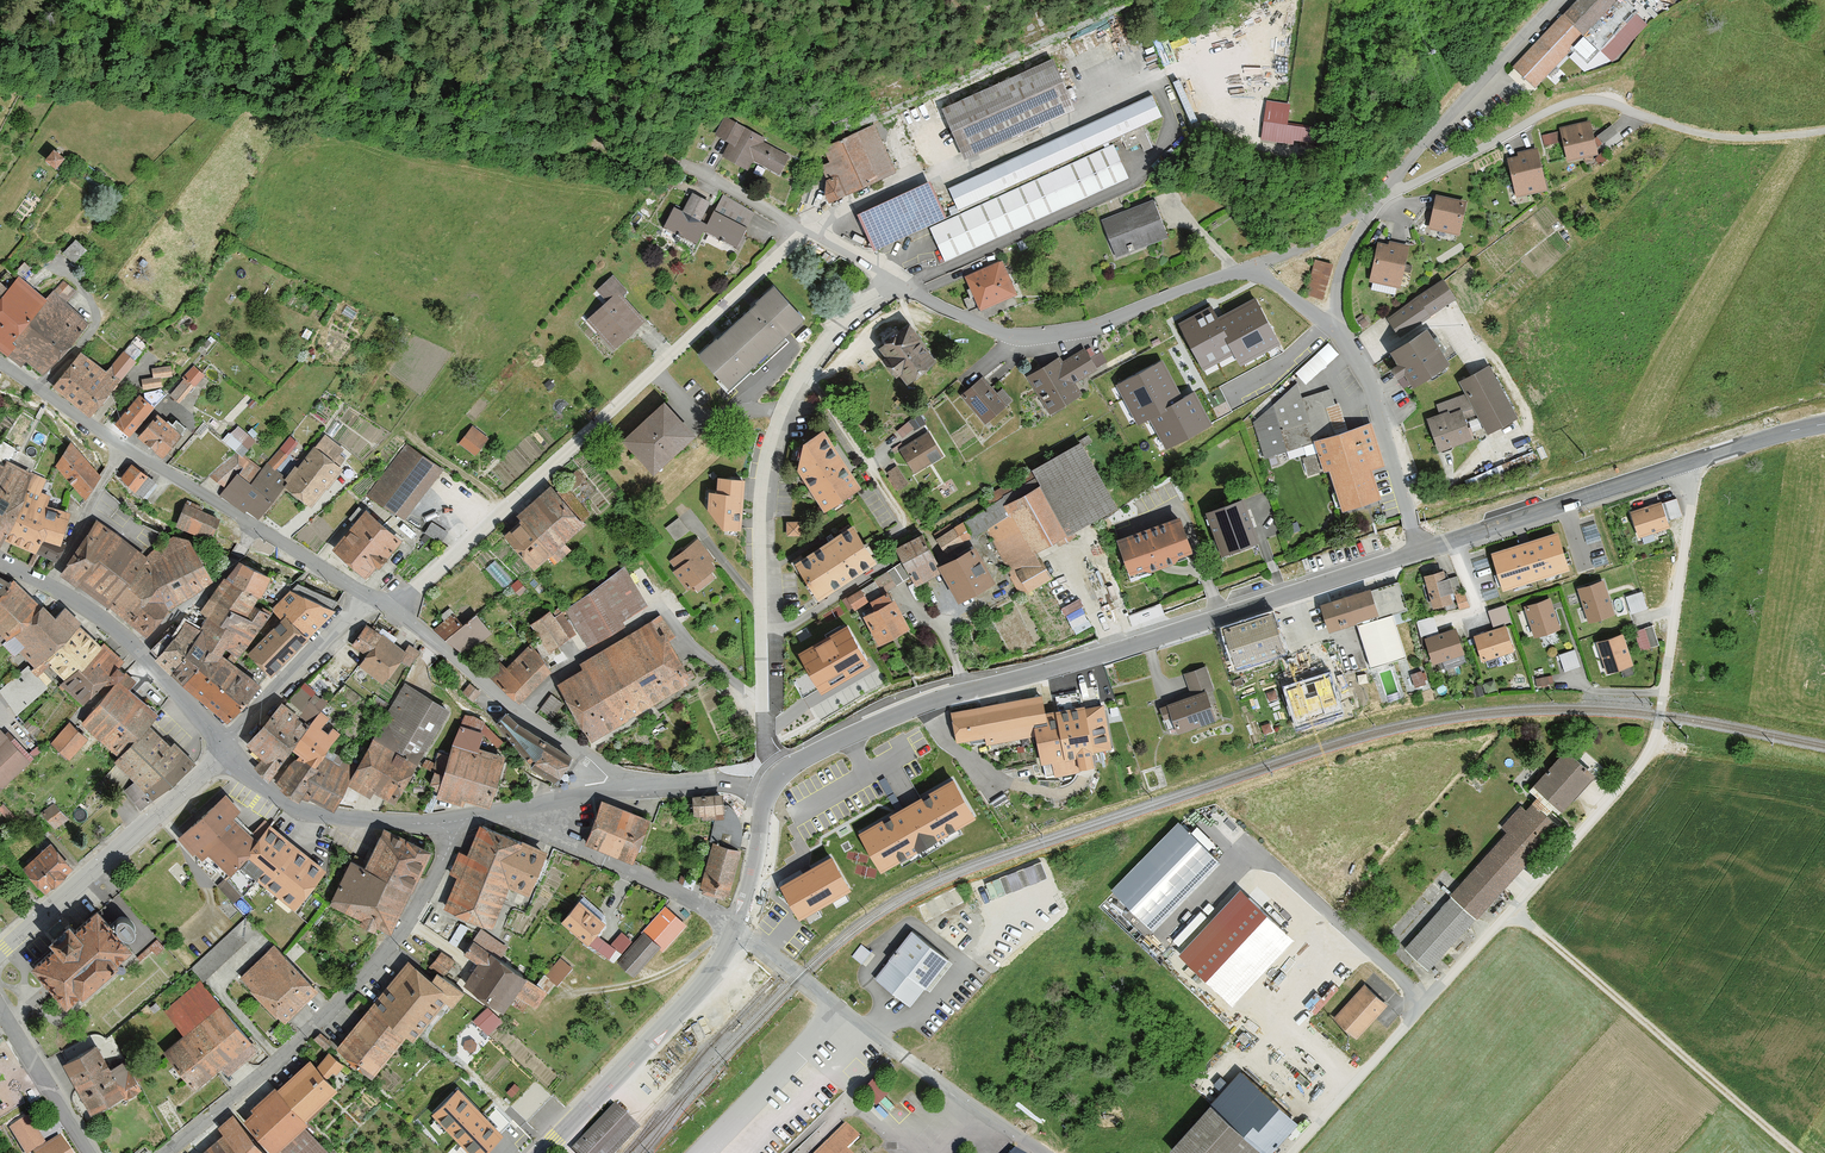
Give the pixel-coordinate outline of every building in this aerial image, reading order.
[(1514,67),(1535,87),(1571,49),(1587,64),(1600,49),(1634,14),(1637,11),(1625,0),(1577,0),(1514,67)] [(1646,25),(1634,14),(1600,49),(1612,60),(1646,25)] [(944,109),(966,156),(1074,107),(1052,59),(944,109)] [(1153,95),(948,188),(958,209),(1162,116),(1153,95)] [(730,143),(723,155),(747,169),(753,159),(780,174),(790,156),(763,141),(764,138),(725,116),(715,134),(730,143)] [(1293,140),(1319,144),(1321,131),(1264,121),(1261,139),(1292,144),(1293,140)] [(1560,128),(1568,161),(1598,154),(1590,121),(1560,128)] [(1609,146),(1623,136),(1613,122),(1599,133),(1609,146)] [(826,196),(829,201),(895,170),(873,124),(825,147),(832,162),(822,167),(827,177),(826,196)] [(1143,127),(1122,137),(1127,148),(1141,142),(1145,151),(1152,147),(1143,127)] [(1544,143),(1559,142),(1558,130),(1543,132),(1544,143)] [(931,227),(946,259),(1129,177),(1114,144),(931,227)] [(1508,158),(1516,196),(1546,189),(1537,148),(1518,153),(1518,156),(1508,158)] [(55,168),(64,158),(54,149),(45,160),(55,168)] [(931,182),(858,214),(874,249),(946,216),(931,182)] [(674,207),(663,228),(696,245),(703,232),(707,223),(700,220),(709,202),(692,193),(683,211),(674,207)] [(1437,195),(1429,228),(1458,234),(1466,201),(1437,195)] [(703,232),(734,248),(752,212),(721,196),(707,223),(703,232)] [(1103,220),(1118,256),(1168,236),(1154,200),(1103,220)] [(75,261),(86,250),(76,239),(64,251),(75,261)] [(1379,242),(1370,281),(1399,288),(1409,245),(1390,241),(1390,245),(1379,242)] [(1321,298),(1331,264),(1316,259),(1306,293),(1321,298)] [(966,276),(981,309),(1016,294),(1002,261),(966,276)] [(587,320),(614,348),(644,319),(621,295),(626,290),(612,275),(597,290),(607,301),(587,320)] [(7,289),(0,299),(0,348),(8,354),(46,299),(19,276),(7,289)] [(1388,318),(1400,336),(1456,297),(1444,279),(1388,318)] [(25,359),(43,374),(89,323),(66,303),(75,291),(63,281),(54,293),(53,291),(46,299),(8,354),(23,363),(25,359)] [(769,350),(804,317),(774,285),(739,318),(769,350)] [(1179,325),(1203,368),(1232,352),(1239,364),(1280,342),(1256,300),(1219,320),(1212,307),(1179,325)] [(730,387),(769,350),(739,318),(700,356),(730,387)] [(879,349),(908,383),(936,360),(919,340),(921,338),(909,324),(879,349)] [(1405,374),(1412,385),(1449,362),(1428,329),(1391,352),(1399,364),(1392,368),(1398,378),(1405,374)] [(54,386),(90,414),(117,380),(119,382),(149,344),(137,335),(124,352),(123,351),(106,372),(80,352),(54,386)] [(1337,354),(1328,344),(1297,373),(1306,382),(1337,354)] [(1028,376),(1049,412),(1082,394),(1075,382),(1097,370),(1085,349),(1062,362),(1060,357),(1028,376)] [(1101,349),(1094,354),(1101,364),(1109,358),(1101,349)] [(1160,362),(1118,385),(1139,424),(1150,418),(1167,448),(1210,425),(1193,394),(1181,400),(1160,362)] [(179,402),(205,374),(194,364),(184,375),(186,377),(170,394),(179,402)] [(1477,413),(1487,432),(1517,417),(1490,365),(1460,381),(1466,393),(1477,413)] [(152,368),(153,378),(160,377),(172,376),(171,366),(152,368)] [(143,388),(161,386),(160,377),(153,378),(142,379),(143,388)] [(983,378),(962,395),(986,422),(1012,399),(1003,388),(996,394),(983,378)] [(1255,422),(1265,456),(1315,441),(1348,431),(1339,402),(1336,403),(1331,388),(1300,398),(1296,383),(1255,422)] [(140,395),(116,423),(130,434),(165,393),(161,389),(140,395)] [(1428,418),(1439,450),(1473,438),(1465,417),(1477,413),(1466,393),(1438,403),(1442,414),(1428,418)] [(623,440),(654,472),(695,434),(665,401),(623,440)] [(158,414),(139,435),(162,456),(181,435),(180,434),(186,427),(176,419),(172,423),(168,419),(166,421),(158,414)] [(925,422),(920,414),(898,427),(904,436),(925,422)] [(1348,431),(1315,441),(1319,453),(1302,458),(1308,476),(1330,469),(1381,454),(1372,424),(1348,431)] [(224,440),(235,450),(249,434),(238,425),(224,440)] [(460,443),(475,454),(487,438),(473,427),(460,443)] [(798,470),(824,510),(861,487),(824,429),(803,442),(798,470)] [(901,449),(915,472),(943,455),(929,432),(901,449)] [(315,446),(285,485),(312,506),(342,468),(332,460),(342,448),(325,435),(316,447),(315,446)] [(290,437),(268,462),(276,468),(298,443),(290,437)] [(1011,577),(1021,595),(1052,576),(1041,557),(1038,559),(1034,552),(1056,539),(1058,543),(1076,533),(1074,530),(1116,505),(1078,441),(984,497),(989,506),(963,521),(963,522),(937,537),(945,551),(972,536),(972,537),(986,528),(1014,575),(1011,577)] [(56,467),(85,498),(100,474),(71,442),(56,467)] [(370,494),(405,519),(442,469),(407,443),(370,494)] [(254,482),(263,470),(238,451),(211,475),(226,487),(237,471),(254,482)] [(1381,454),(1330,469),(1342,510),(1381,498),(1372,468),(1384,464),(1381,454)] [(41,492),(46,480),(8,461),(4,467),(0,465),(0,545),(4,538),(30,487),(41,492)] [(136,489),(143,496),(154,482),(133,464),(122,476),(135,490),(136,489)] [(226,487),(222,493),(259,519),(287,478),(267,464),(263,470),(254,482),(237,471),(226,487)] [(897,466),(888,471),(899,489),(908,484),(897,466)] [(724,528),(742,529),(744,478),(718,477),(718,491),(709,491),(708,509),(724,528)] [(504,534),(535,568),(584,523),(582,521),(591,513),(565,485),(557,492),(551,485),(518,515),(522,518),(504,534)] [(59,545),(60,542),(68,512),(46,507),(50,496),(41,492),(30,487),(4,538),(35,553),(37,550),(44,540),(59,545)] [(1207,511),(1222,554),(1259,541),(1244,498),(1207,511)] [(1661,502),(1631,511),(1640,536),(1669,527),(1661,502)] [(220,518),(186,504),(177,524),(211,539),(220,518)] [(366,510),(333,548),(366,575),(377,562),(380,565),(401,539),(366,510)] [(1175,558),(1192,551),(1180,517),(1118,539),(1130,573),(1147,567),(1148,571),(1176,561),(1175,558)] [(688,530),(678,518),(666,527),(676,539),(688,530)] [(76,586),(79,582),(117,535),(98,519),(61,573),(76,586)] [(788,535),(801,535),(801,520),(788,520),(788,535)] [(426,532),(442,541),(447,532),(431,523),(426,532)] [(796,561),(819,597),(875,561),(851,525),(796,561)] [(896,547),(917,585),(942,571),(939,565),(921,533),(896,547)] [(79,582),(109,605),(145,556),(117,535),(79,582)] [(164,603),(168,611),(210,575),(190,539),(171,536),(145,556),(159,588),(164,603)] [(1556,536),(1492,555),(1502,586),(1565,567),(1556,536)] [(674,571),(687,589),(716,567),(711,561),(714,559),(698,538),(670,559),(677,568),(674,571)] [(63,543),(60,542),(59,545),(44,540),(37,550),(54,559),(63,543)] [(942,571),(959,600),(994,581),(974,545),(939,565),(942,571)] [(109,605),(129,621),(159,588),(145,556),(109,605)] [(252,621),(260,609),(254,605),(259,594),(261,595),(271,576),(239,561),(211,599),(252,621)] [(876,609),(892,600),(886,590),(910,577),(903,565),(848,596),(855,609),(871,600),(876,609)] [(567,608),(589,644),(625,625),(622,619),(646,604),(625,567),(567,608)] [(1425,575),(1433,606),(1452,601),(1444,570),(1425,575)] [(11,584),(0,578),(0,596),(11,584)] [(41,606),(14,580),(11,584),(0,596),(0,632),(6,639),(41,606)] [(1603,580),(1578,588),(1589,621),(1614,613),(1603,580)] [(1322,604),(1330,629),(1357,620),(1371,666),(1406,655),(1395,623),(1409,619),(1397,583),(1370,591),(1369,588),(1322,604)] [(282,617),(305,640),(333,611),(335,600),(299,584),(291,591),(290,590),(272,608),(282,617)] [(142,634),(168,611),(164,603),(159,588),(129,621),(142,634)] [(1632,611),(1649,606),(1644,588),(1627,594),(1632,611)] [(1550,596),(1524,605),(1535,636),(1560,628),(1550,596)] [(236,632),(226,650),(237,658),(269,614),(260,609),(252,621),(211,599),(201,610),(209,615),(236,632)] [(876,609),(864,616),(879,643),(909,626),(894,599),(892,600),(876,609)] [(1494,624),(1512,619),(1507,602),(1489,607),(1494,624)] [(35,665),(80,624),(66,607),(55,616),(43,604),(41,606),(6,639),(2,642),(14,654),(19,649),(35,665)] [(537,643),(544,654),(576,632),(562,612),(554,616),(551,610),(531,624),(543,640),(537,643)] [(461,623),(445,638),(465,655),(492,632),(474,612),(461,623)] [(1223,628),(1235,664),(1282,649),(1270,613),(1223,628)] [(1418,618),(1422,634),(1439,629),(1435,613),(1418,618)] [(445,638),(461,623),(453,614),(434,630),(445,638)] [(185,621),(175,636),(170,642),(185,656),(173,672),(186,684),(215,648),(222,654),(226,650),(236,632),(209,615),(201,628),(185,621)] [(271,674),(305,640),(282,617),(248,652),(271,674)] [(665,696),(688,682),(684,675),(689,672),(664,631),(659,634),(651,621),(629,634),(665,696)] [(1642,648),(1660,642),(1654,622),(1635,628),(1642,648)] [(80,624),(35,665),(33,668),(39,675),(50,664),(65,679),(102,646),(80,624)] [(404,651),(366,624),(352,644),(367,654),(359,665),(383,682),(399,659),(408,665),(419,651),(409,644),(404,651)] [(847,624),(799,652),(822,691),(869,663),(847,624)] [(1475,635),(1483,660),(1514,650),(1506,625),(1480,633),(1475,635)] [(1425,637),(1434,663),(1464,653),(1456,627),(1425,637)] [(173,672),(185,656),(170,642),(175,636),(168,630),(151,648),(159,655),(157,658),(173,672)] [(631,716),(665,696),(629,634),(595,654),(631,716)] [(1623,634),(1598,642),(1607,671),(1632,663),(1623,634)] [(106,682),(118,667),(124,661),(105,642),(102,646),(65,679),(61,683),(91,710),(111,686),(106,682)] [(490,672),(521,698),(551,669),(531,643),(507,668),(500,661),(490,672)] [(1576,646),(1560,652),(1566,669),(1582,663),(1576,646)] [(186,684),(227,721),(261,684),(222,654),(215,648),(186,684)] [(592,739),(631,716),(595,654),(581,662),(584,668),(559,683),(592,739)] [(33,668),(29,664),(0,689),(0,692),(17,712),(48,686),(39,675),(33,668)] [(124,671),(118,667),(106,682),(111,686),(124,671)] [(119,755),(148,723),(158,713),(129,688),(137,681),(125,670),(124,671),(111,686),(91,710),(81,722),(119,755)] [(1329,675),(1287,689),(1299,724),(1340,711),(1329,675)] [(463,690),(473,700),(481,691),(470,682),(463,690)] [(315,692),(305,683),(290,701),(300,709),(315,692)] [(428,746),(449,708),(405,683),(358,765),(348,783),(371,796),(374,790),(394,802),(426,745),(428,746)] [(1161,706),(1168,728),(1176,725),(1178,730),(1216,718),(1206,691),(1161,706)] [(564,703),(551,694),(541,708),(553,717),(564,703)] [(1046,726),(1044,713),(1041,696),(951,711),(956,741),(985,736),(987,743),(1037,734),(1036,728),(1046,726)] [(290,748),(319,711),(313,705),(302,719),(282,701),(246,744),(262,758),(255,766),(270,778),(277,769),(275,768),(290,748)] [(1085,706),(1044,713),(1046,726),(1036,728),(1037,734),(1042,763),(1094,753),(1094,751),(1111,748),(1103,705),(1085,708),(1085,706)] [(313,770),(323,755),(340,734),(333,728),(328,734),(322,729),(329,719),(319,711),(290,748),(296,753),(292,759),(313,770)] [(506,712),(496,721),(532,765),(557,779),(570,757),(519,723),(506,712)] [(464,798),(490,805),(505,754),(478,747),(482,730),(498,747),(503,741),(484,720),(465,714),(453,741),(437,797),(463,804),(464,798)] [(70,758),(88,738),(69,722),(51,742),(70,758)] [(124,789),(140,808),(195,763),(173,741),(170,745),(148,723),(119,755),(114,760),(134,780),(124,789)] [(28,762),(4,736),(0,740),(0,789),(28,762)] [(1595,774),(1566,749),(1530,789),(1538,797),(1533,803),(1546,815),(1556,805),(1562,810),(1595,774)] [(335,809),(348,783),(358,765),(338,754),(334,761),(323,755),(313,770),(292,759),(277,782),(335,809)] [(953,776),(859,829),(882,867),(975,813),(953,776)] [(196,852),(232,817),(240,810),(226,793),(179,836),(196,852)] [(702,819),(714,819),(722,803),(722,793),(694,796),(694,815),(702,814),(702,819)] [(586,841),(633,860),(649,818),(602,800),(586,841)] [(56,828),(68,819),(54,802),(42,812),(56,828)] [(708,844),(740,850),(741,841),(741,826),(736,814),(733,810),(728,805),(722,803),(714,819),(708,844)] [(1452,895),(1475,916),(1477,917),(1559,826),(1546,815),(1533,803),(1526,810),(1520,805),(1502,825),(1508,830),(1450,894),(1452,895)] [(278,815),(257,841),(227,880),(241,893),(255,876),(293,908),(325,868),(288,838),(295,830),(278,815)] [(232,817),(196,852),(227,880),(257,841),(232,817)] [(444,908),(492,927),(508,888),(527,895),(545,851),(480,825),(467,855),(459,852),(450,873),(458,876),(444,908)] [(1181,825),(1113,892),(1150,929),(1218,862),(1181,825)] [(384,829),(365,866),(412,886),(429,850),(384,829)] [(23,868),(46,892),(73,866),(50,842),(23,868)] [(726,894),(729,894),(740,854),(712,846),(701,886),(704,887),(702,893),(724,899),(726,894)] [(851,888),(832,855),(781,884),(800,918),(851,888)] [(330,903),(391,930),(412,886),(365,866),(350,860),(330,903)] [(965,902),(957,887),(918,907),(925,922),(965,902)] [(1240,891),(1179,956),(1232,1006),(1293,941),(1240,891)] [(1475,916),(1452,895),(1405,947),(1428,968),(1475,916)] [(579,900),(562,920),(588,943),(589,941),(597,933),(606,922),(579,900)] [(666,905),(644,930),(661,945),(664,948),(686,922),(666,905)] [(55,946),(32,967),(67,1005),(81,992),(83,994),(118,962),(116,960),(131,947),(97,909),(75,928),(69,922),(50,940),(55,946)] [(1199,925),(1208,915),(1202,909),(1175,938),(1184,946),(1201,927),(1199,925)] [(246,916),(192,968),(204,980),(258,929),(246,916)] [(467,927),(460,923),(450,942),(457,945),(467,927)] [(483,929),(474,941),(499,959),(508,947),(483,929)] [(876,977),(911,1005),(926,986),(930,989),(952,961),(912,929),(889,958),(890,959),(876,977)] [(661,945),(644,930),(616,961),(634,976),(661,945)] [(597,933),(589,941),(608,957),(615,949),(597,933)] [(464,983),(502,1011),(509,1001),(523,1010),(529,1002),(536,1007),(547,992),(499,959),(474,941),(465,954),(478,963),(464,983)] [(241,976),(285,1020),(318,988),(273,943),(241,976)] [(871,952),(862,943),(852,954),(861,963),(871,952)] [(430,966),(438,972),(442,975),(454,961),(442,951),(430,966)] [(561,957),(544,975),(556,986),(572,968),(561,957)] [(372,1005),(407,1033),(413,1038),(445,999),(452,1004),(462,992),(442,975),(438,972),(433,978),(409,959),(372,1005)] [(164,1052),(195,1087),(221,1065),(228,1073),(258,1047),(201,980),(165,1011),(185,1034),(164,1052)] [(1388,1004),(1365,983),(1335,1016),(1358,1037),(1388,1004)] [(337,1047),(372,1076),(407,1033),(372,1005),(337,1047)] [(487,1007),(474,1020),(488,1035),(502,1021),(487,1007)] [(324,1044),(330,1039),(323,1030),(317,1035),(324,1044)] [(64,1062),(91,1111),(123,1093),(125,1097),(141,1088),(125,1060),(110,1068),(97,1045),(64,1062)] [(278,1089),(306,1119),(338,1088),(327,1077),(334,1070),(336,1072),(343,1065),(329,1051),(315,1065),(310,1058),(278,1089)] [(1298,1122),(1242,1070),(1208,1107),(1258,1152),(1269,1152),(1298,1122)] [(875,1074),(862,1087),(877,1102),(890,1088),(875,1074)] [(527,1121),(552,1095),(536,1079),(510,1105),(527,1121)] [(286,1152),(331,1152),(304,1125),(309,1121),(306,1119),(278,1089),(274,1086),(252,1108),(254,1110),(243,1120),(275,1152),(280,1147),(286,1152)] [(432,1113),(460,1142),(471,1152),(484,1152),(503,1134),(501,1131),(483,1114),(458,1088),(432,1113)] [(572,1149),(577,1152),(616,1152),(640,1128),(634,1123),(615,1104),(572,1149)] [(491,1106),(483,1114),(501,1131),(509,1123),(491,1106)] [(1208,1107),(1171,1147),(1177,1152),(1258,1152),(1208,1107)] [(232,1114),(218,1126),(224,1132),(200,1152),(267,1152),(232,1114)] [(10,1128),(26,1152),(45,1141),(30,1116),(10,1128)] [(846,1149),(859,1136),(846,1123),(815,1152),(850,1152),(846,1149)] [(34,1152),(71,1152),(61,1136),(34,1152)] [(460,1142),(448,1152),(471,1152),(460,1142)]
